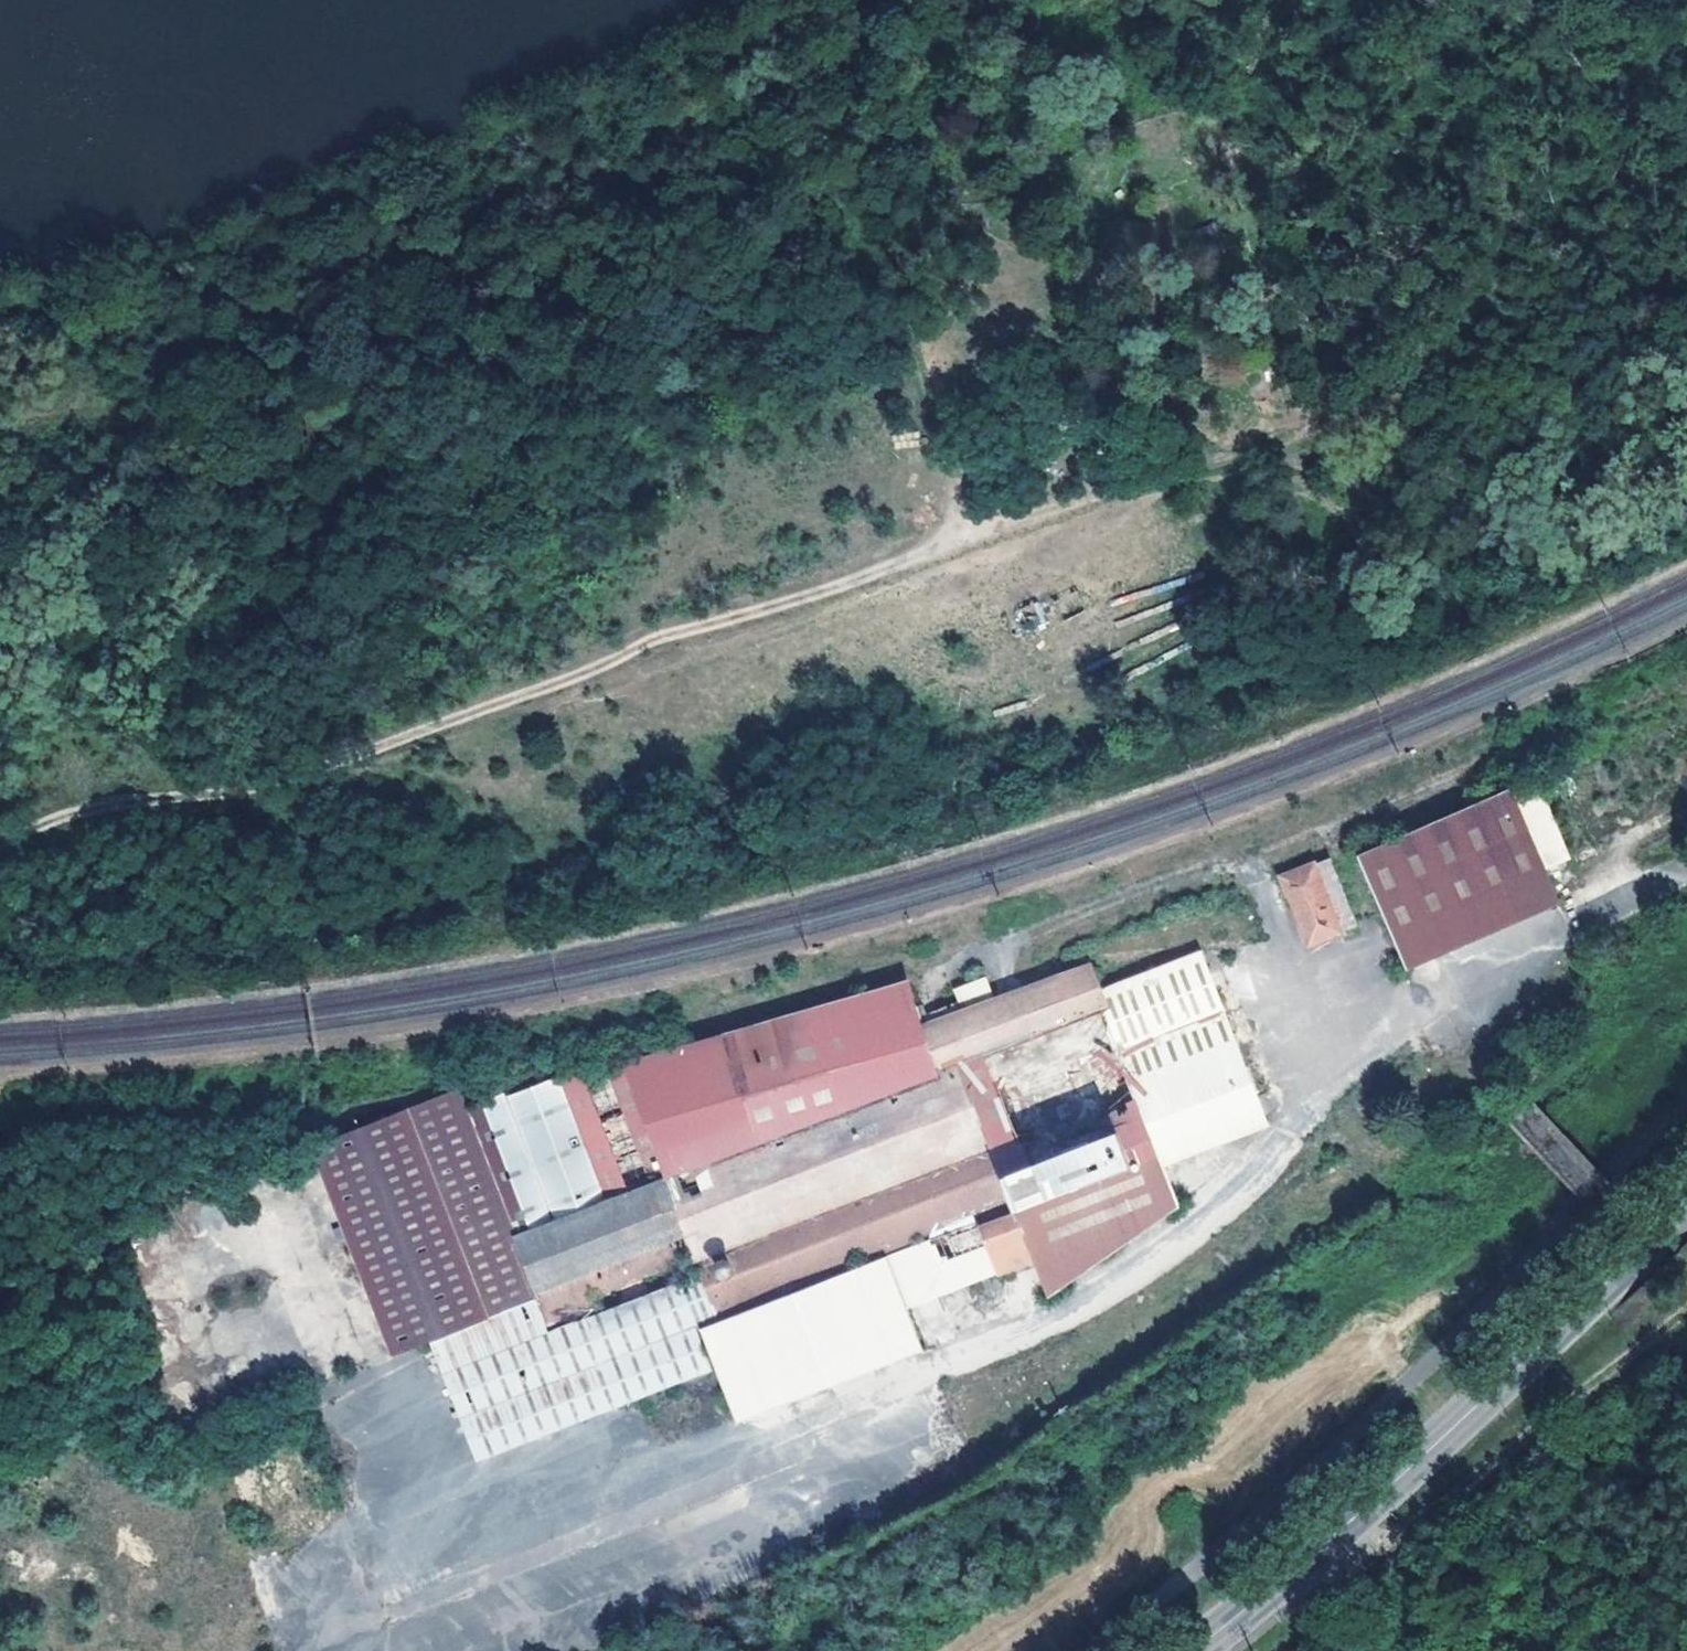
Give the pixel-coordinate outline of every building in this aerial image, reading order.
[(1531,781),(1353,859),(1402,971),(1554,903),(1539,871),(1564,859),(1531,781)] [(1324,861),(1276,881),(1303,948),(1351,929),(1324,861)] [(1029,1266),(1007,1216),(1153,1159),(1117,1056),(1221,1019),(1196,955),(1095,988),(1090,972),(996,1004),(989,979),(954,989),(963,1016),(923,1031),(914,1009),(622,1069),(562,1092),(558,1082),(467,1117),(466,1118),(535,1293),(427,1334),(473,1455),(713,1363),(698,1325),(884,1254),(969,1222),(992,1278),(1029,1266)] [(1117,1056),(1153,1159),(1157,1171),(1263,1128),(1221,1019),(1117,1056)] [(467,1117),(456,1093),(310,1145),(394,1347),(427,1334),(535,1293),(466,1118),(467,1117)] [(1007,1216),(1029,1266),(1033,1275),(1044,1301),(1172,1211),(1157,1171),(1153,1159),(1007,1216)] [(992,1278),(969,1222),(884,1254),(903,1306),(992,1278)] [(917,1345),(903,1306),(884,1254),(698,1325),(713,1363),(734,1414),(917,1345)]
